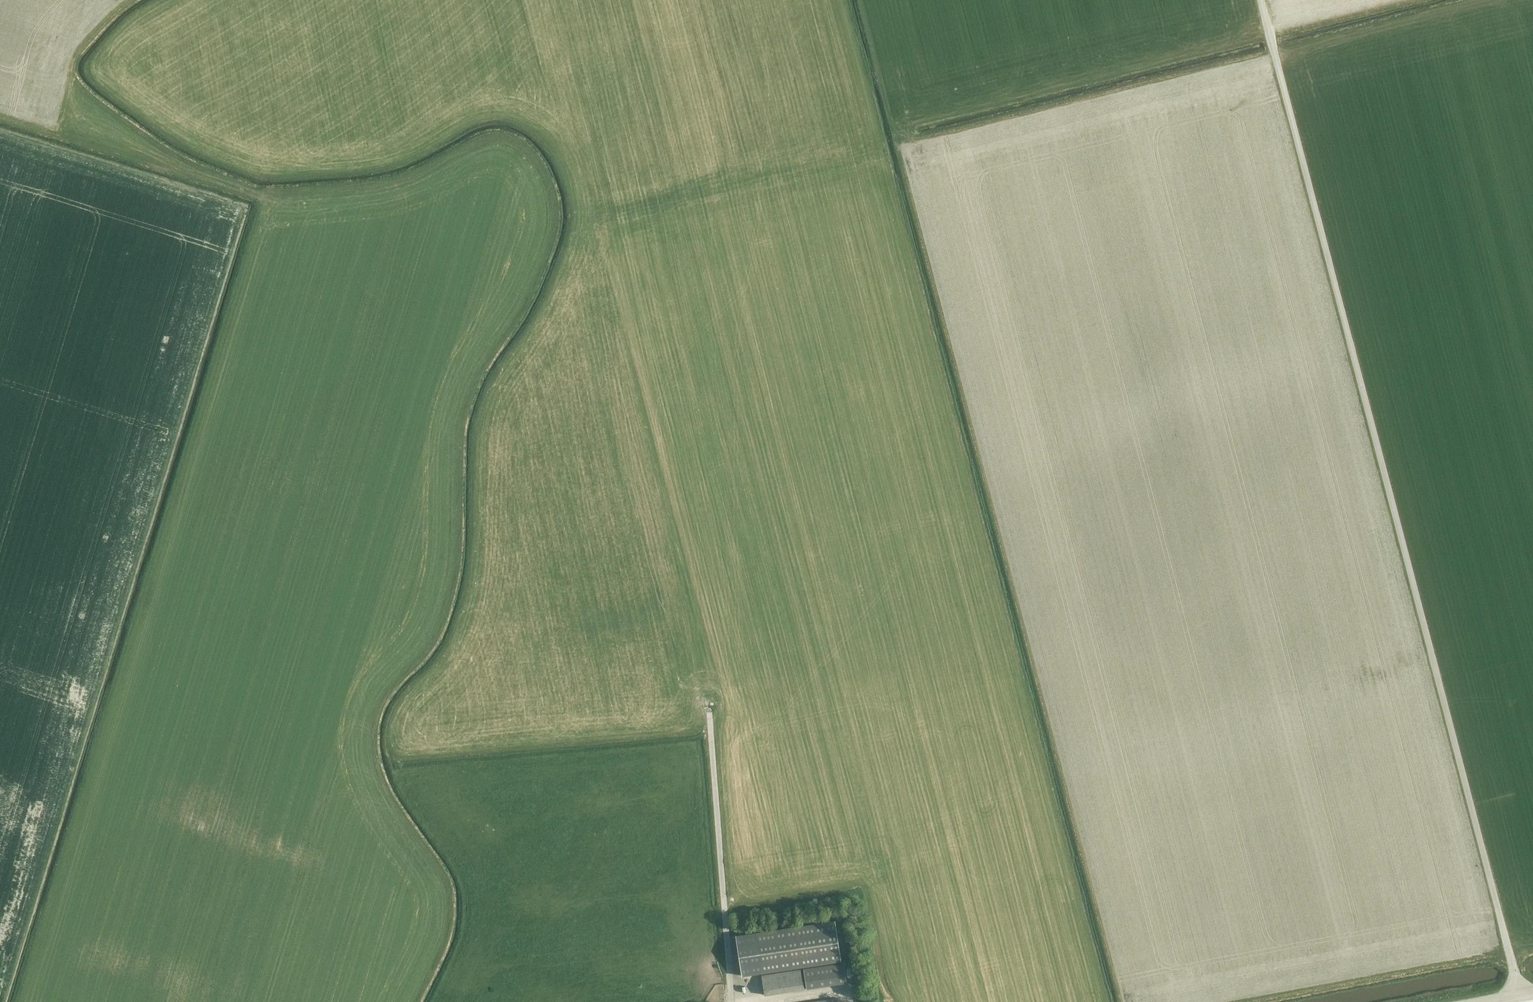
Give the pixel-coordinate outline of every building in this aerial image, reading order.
[(803,968),(806,989),(846,982),(843,962),(803,968)] [(801,969),(761,975),(765,994),(804,988),(801,969)]
